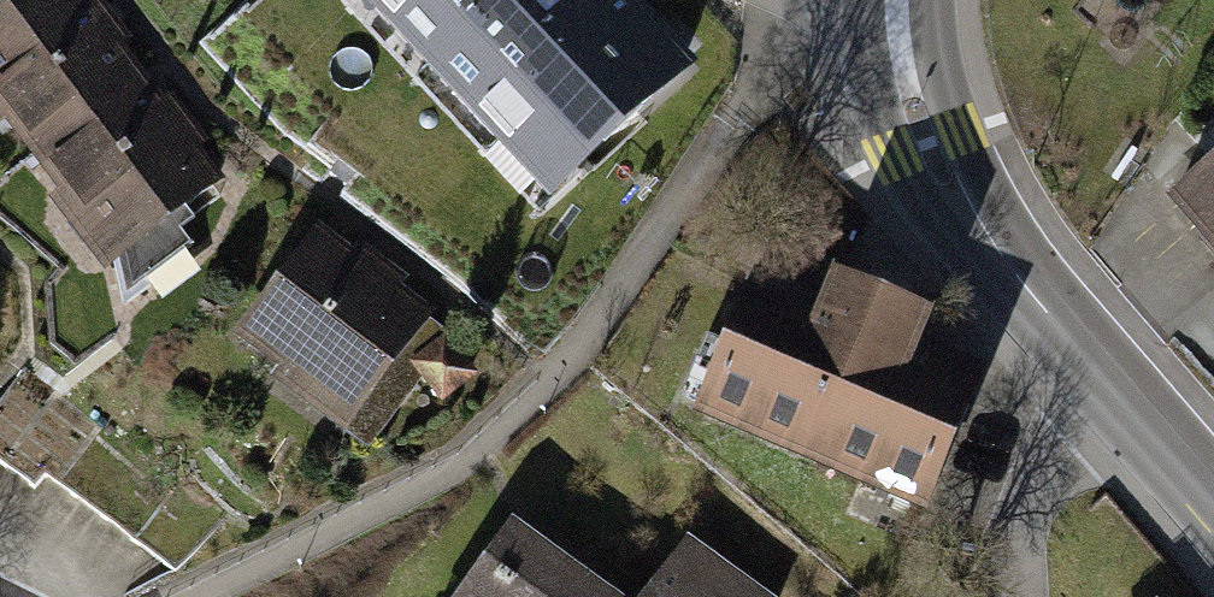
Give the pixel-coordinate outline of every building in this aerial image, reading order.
[(86,0),(28,0),(7,15),(0,6),(0,125),(29,165),(146,81),(86,0)] [(637,0),(360,0),(551,206),(700,68),(637,0)] [(224,188),(146,81),(29,165),(128,299),(188,255),(169,229),(224,188)] [(1168,212),(1213,269),(1213,176),(1168,212)] [(343,434),(433,321),(325,235),(234,349),(343,434)] [(817,314),(754,289),(696,433),(927,526),(985,382),(926,358),(934,338),(825,294),(817,314)] [(514,532),(466,596),(602,596),(514,532)] [(680,550),(645,596),(743,596),(680,550)]
